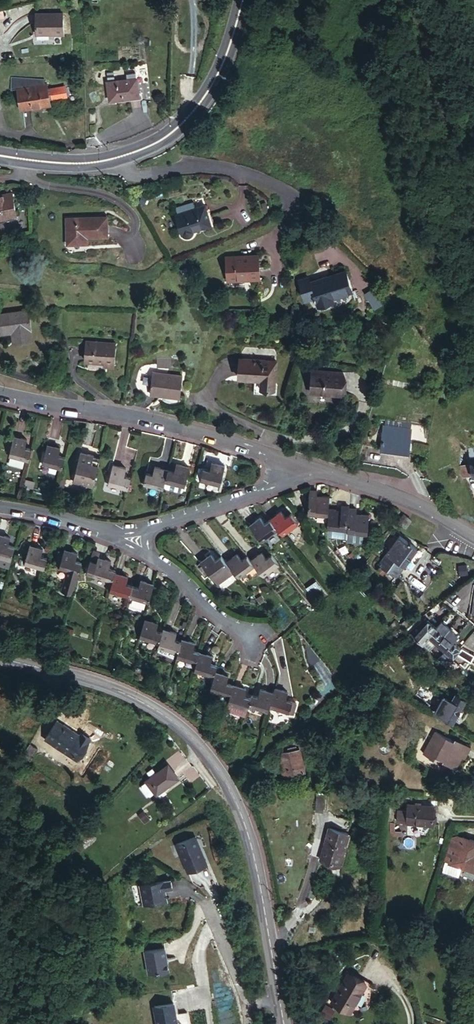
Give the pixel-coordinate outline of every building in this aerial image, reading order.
[(33,16),(35,37),(54,35),(54,36),(64,34),(62,14),(33,16)] [(109,83),(111,101),(139,97),(137,74),(127,75),(128,80),(109,83)] [(17,90),(21,111),(49,106),(45,84),(42,84),(41,77),(31,79),(32,87),(17,90)] [(18,219),(13,197),(0,199),(0,222),(18,219)] [(178,215),(184,234),(187,233),(189,233),(191,234),(193,233),(194,232),(195,232),(196,230),(197,229),(213,222),(207,204),(197,208),(195,202),(179,208),(180,214),(178,215)] [(65,203),(65,228),(83,228),(83,222),(103,222),(104,204),(65,203)] [(224,259),(225,281),(259,278),(257,257),(224,259)] [(315,298),(316,302),(318,308),(333,303),(332,299),(352,293),(346,273),(311,284),(309,281),(301,284),(306,301),(315,298)] [(5,322),(12,322),(11,333),(23,333),(25,305),(0,303),(0,321),(5,322)] [(12,322),(5,322),(4,332),(11,333),(12,322)] [(84,340),(82,358),(101,359),(101,362),(111,363),(113,342),(84,340)] [(167,356),(155,356),(155,365),(167,365),(167,356)] [(275,360),(238,357),(237,376),(253,377),(252,392),(275,393),(276,387),(273,387),(275,360)] [(336,392),(338,372),(309,369),(307,390),(336,392)] [(164,390),(164,393),(180,394),(181,372),(149,372),(148,389),(164,390)] [(376,430),(374,451),(401,453),(403,431),(376,430)] [(8,454),(13,436),(6,434),(1,451),(8,454)] [(8,454),(28,459),(30,448),(24,447),(26,439),(13,436),(8,454)] [(40,463),(59,468),(62,457),(56,456),(59,448),(46,444),(40,463)] [(468,450),(471,466),(460,468),(465,479),(473,477),(473,449),(468,450)] [(73,478),(92,483),(99,457),(94,455),(94,454),(81,450),(73,478)] [(199,469),(196,481),(215,486),(220,467),(207,463),(205,471),(199,469)] [(107,483),(125,488),(128,476),(123,475),(125,468),(112,464),(107,483)] [(171,472),(165,471),(163,481),(183,487),(187,469),(173,465),(171,472)] [(163,481),(165,471),(153,467),(150,478),(144,477),(142,484),(160,489),(163,481)] [(302,514),(324,514),(324,509),(324,496),(316,496),(317,493),(309,493),(309,490),(303,489),(302,514)] [(324,514),(324,528),(343,528),(343,506),(343,504),(337,504),(337,507),(332,507),(332,509),(324,509),(324,514)] [(343,506),(343,528),(343,531),(343,540),(359,540),(361,539),(361,532),(363,532),(364,511),(356,511),(356,509),(350,509),(350,506),(343,506)] [(276,530),(280,536),(299,522),(292,513),(285,517),(280,511),(268,520),(276,530)] [(406,528),(411,521),(403,516),(399,522),(406,528)] [(259,543),(276,530),(268,520),(264,523),(260,517),(247,528),(259,543)] [(13,549),(6,547),(8,540),(0,538),(0,557),(9,560),(13,549)] [(400,538),(377,573),(394,583),(397,578),(398,579),(417,549),(400,538)] [(41,575),(45,563),(39,562),(41,554),(27,550),(21,569),(41,575)] [(70,598),(80,564),(75,562),(77,557),(62,552),(61,555),(61,557),(57,568),(57,570),(66,573),(60,594),(70,598)] [(91,567),(93,561),(95,555),(89,553),(85,565),(91,567)] [(231,573),(235,579),(251,567),(247,562),(244,557),(240,561),(234,554),(223,563),(226,567),(231,573)] [(260,578),(276,566),(267,554),(262,558),(258,554),(247,562),(251,567),(260,578)] [(61,557),(56,556),(53,566),(57,568),(61,557)] [(223,563),(219,558),(214,562),(209,556),(198,564),(199,566),(205,574),(209,580),(226,567),(223,563)] [(111,578),(112,574),(105,572),(108,566),(93,561),(91,567),(85,565),(82,578),(105,585),(109,586),(111,578)] [(205,574),(199,566),(197,568),(196,569),(202,576),(205,574)] [(214,586),(231,573),(226,567),(209,580),(214,586)] [(202,576),(196,569),(194,571),(199,578),(202,576)] [(107,593),(105,599),(126,605),(129,594),(122,592),(125,583),(111,578),(109,586),(107,593)] [(129,594),(126,605),(145,611),(151,591),(136,587),(134,596),(129,594)] [(410,632),(409,633),(421,644),(424,641),(428,635),(436,626),(432,623),(426,618),(410,632)] [(441,619),(436,626),(428,635),(436,642),(449,626),(447,624),(441,619)] [(141,624),(136,645),(156,651),(159,640),(154,638),(157,629),(141,624)] [(451,624),(449,626),(457,633),(459,631),(457,629),(451,624)] [(449,626),(436,642),(445,649),(452,640),(457,633),(449,626)] [(464,642),(469,647),(473,639),(473,634),(471,633),(464,642)] [(428,635),(424,641),(430,646),(432,647),(433,645),(436,642),(428,635)] [(155,655),(175,661),(179,650),(173,648),(175,642),(160,637),(159,640),(156,651),(155,655)] [(445,649),(453,655),(456,652),(460,647),(458,645),(452,640),(445,649)] [(438,651),(441,653),(445,649),(436,642),(433,645),(438,651)] [(174,663),(194,669),(197,658),(191,656),(194,650),(180,645),(179,650),(175,661),(174,663)] [(473,654),(462,646),(458,652),(469,660),(473,654)] [(444,662),(446,664),(453,655),(445,649),(441,653),(438,657),(444,662)] [(192,676),(212,682),(214,676),(215,671),(210,669),(212,663),(197,658),(194,669),(192,676)] [(429,674),(432,671),(431,670),(435,666),(425,658),(419,666),(429,674)] [(431,670),(432,671),(437,675),(441,671),(435,666),(431,670)] [(212,682),(209,695),(228,700),(231,689),(227,689),(229,681),(214,676),(212,682)] [(271,694),(269,701),(291,707),(294,696),(287,694),(290,686),(274,682),(271,694)] [(228,700),(226,706),(246,712),(248,707),(250,700),(244,698),(245,693),(231,689),(228,700)] [(445,694),(436,710),(452,719),(467,694),(457,689),(452,697),(445,694)] [(248,707),(266,712),(269,701),(271,694),(258,690),(256,696),(252,695),(250,700),(248,707)] [(246,712),(226,706),(225,712),(244,718),(246,712)] [(79,764),(91,744),(82,738),(58,724),(46,744),(79,764)] [(439,759),(451,766),(459,753),(462,755),(468,744),(454,735),(452,738),(434,728),(421,750),(431,756),(433,753),(440,757),(439,759)] [(283,780),(303,773),(301,769),(306,767),(308,767),(302,747),(299,748),(297,741),(299,740),(294,732),(288,736),(291,745),(283,748),(285,752),(275,755),(283,780)] [(82,738),(91,744),(93,740),(84,735),(82,738)] [(40,755),(31,750),(23,764),(32,769),(40,755)] [(459,753),(451,766),(454,768),(462,755),(459,753)] [(265,757),(254,767),(258,772),(269,762),(265,757)] [(153,769),(149,773),(152,778),(147,781),(148,783),(144,786),(144,789),(150,796),(152,795),(156,792),(158,794),(168,787),(180,777),(169,765),(157,774),(153,769)] [(314,774),(315,781),(325,780),(324,773),(314,774)] [(168,787),(158,794),(161,798),(170,791),(168,787)] [(332,799),(332,814),(339,814),(340,800),(332,799)] [(420,807),(416,807),(407,807),(406,812),(404,812),(400,812),(397,812),(397,823),(406,823),(406,824),(433,825),(433,807),(420,807)] [(330,829),(320,859),(339,865),(349,835),(330,829)] [(443,873),(458,876),(460,867),(473,870),(473,840),(461,837),(461,839),(452,836),(443,873)] [(175,846),(187,872),(207,863),(195,837),(175,846)] [(138,886),(142,905),(165,900),(163,889),(171,887),(169,879),(138,886)] [(399,925),(401,932),(416,930),(415,923),(399,925)] [(146,974),(166,970),(161,947),(141,951),(146,974)] [(333,985),(324,1016),(345,1023),(354,990),(333,985)] [(155,1023),(186,1023),(184,1012),(173,1014),(171,1003),(151,1007),(155,1023)]
